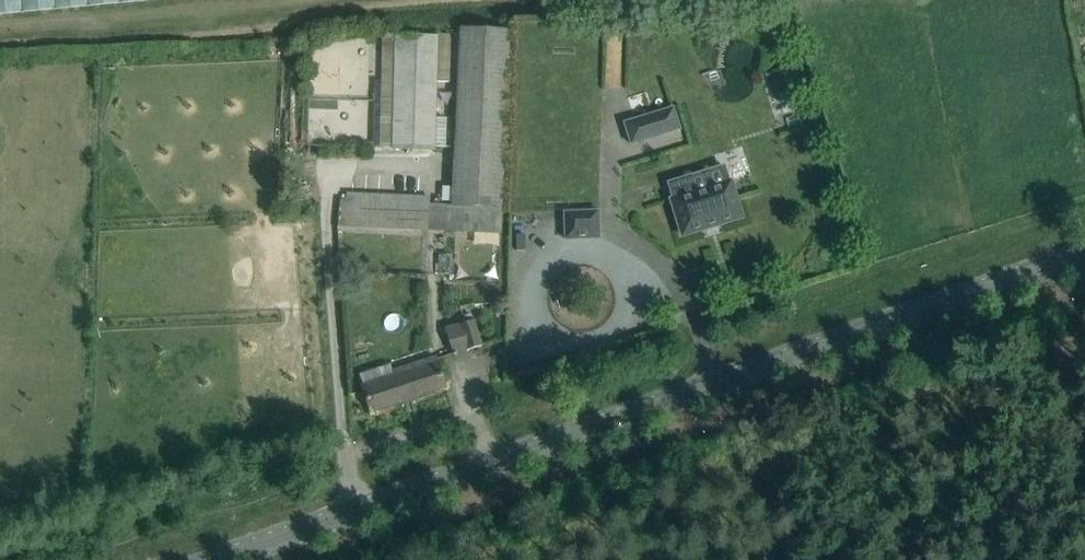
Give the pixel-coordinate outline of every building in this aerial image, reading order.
[(458,27),(450,205),(499,207),(507,29),(458,27)] [(433,149),(436,35),(395,34),(392,148),(433,149)] [(673,107),(624,123),(631,144),(644,139),(642,133),(677,123),(673,107)] [(671,200),(682,235),(741,217),(730,182),(690,194),(684,177),(667,183),(673,199),(671,200)] [(599,237),(598,211),(565,212),(565,239),(599,237)] [(445,327),(453,354),(456,353),(455,351),(466,348),(467,350),(482,345),(473,319),(445,327)] [(435,356),(392,370),(390,364),(361,373),(364,383),(361,384),(370,412),(445,387),(435,356)]
